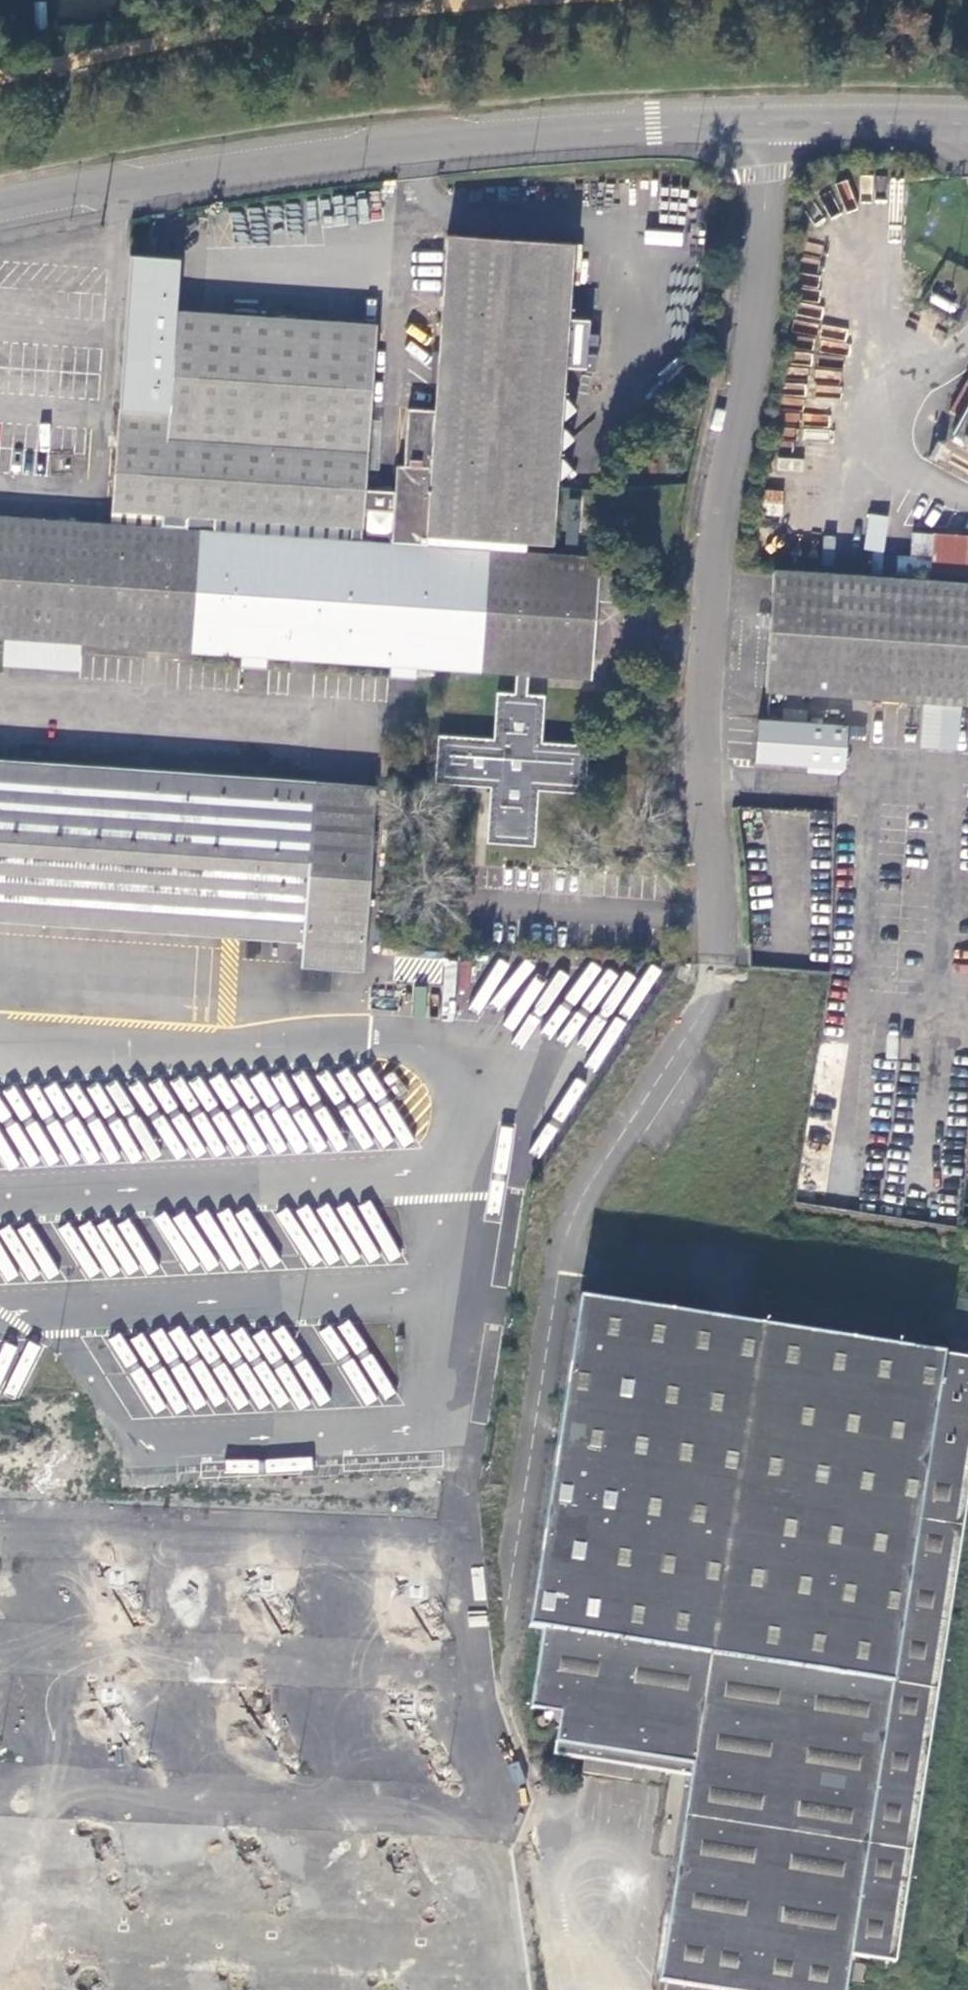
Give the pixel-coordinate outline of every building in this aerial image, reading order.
[(111,505),(367,525),(386,321),(183,308),(189,258),(130,252),(111,505)] [(953,432),(967,440),(967,404),(953,432)] [(599,683),(605,557),(112,523),(0,515),(0,644),(599,683)] [(967,576),(967,537),(913,532),(912,554),(933,555),(932,572),(967,576)] [(966,704),(967,684),(967,583),(774,569),(765,690),(845,695),(966,704)] [(529,693),(516,692),(498,691),(495,738),(441,734),(438,783),(491,786),(487,841),(535,844),(539,790),(587,793),(590,745),(543,741),(546,694),(529,693)] [(827,771),(837,772),(844,767),(846,725),(760,718),(756,760),(824,765),(827,771)] [(364,968),(376,789),(0,761),(0,916),(306,939),(304,964),(364,968)] [(798,816),(796,856),(827,857),(829,817),(798,816)] [(241,1248),(237,1328),(351,1333),(361,1152),(246,1147),(241,1248)] [(739,1292),(709,1989),(839,1989),(846,1842),(901,1839),(955,1423),(945,1423),(954,1299),(739,1292)]
